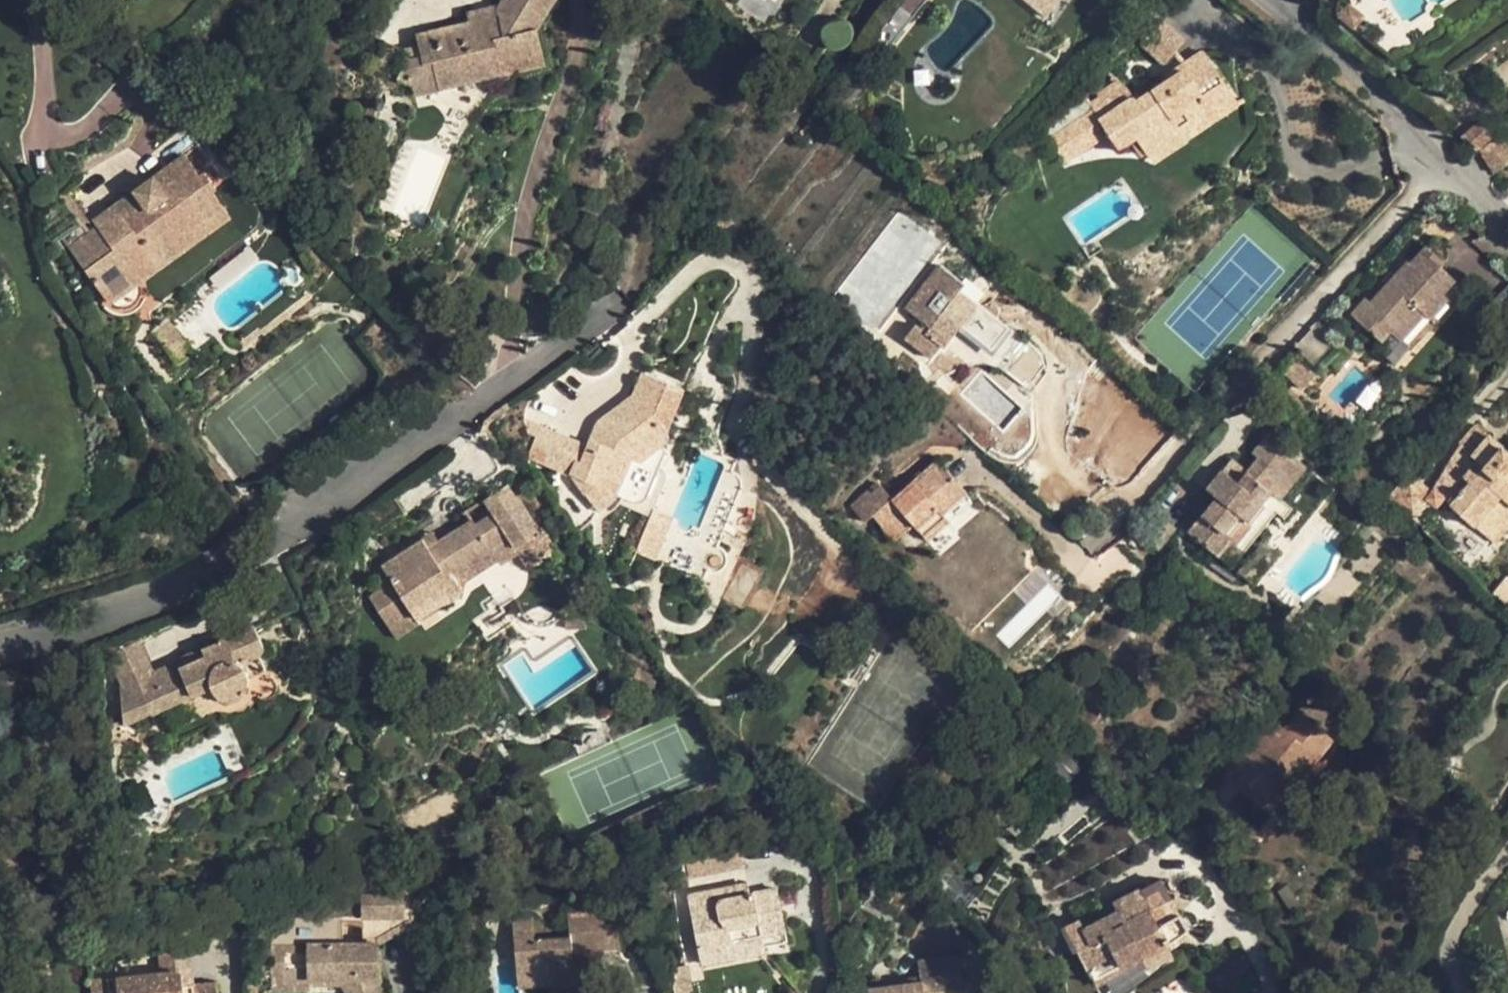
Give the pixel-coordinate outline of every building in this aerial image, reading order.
[(414,95),(438,90),(503,73),(501,66),(543,55),(537,28),(554,0),(502,0),(496,11),(497,15),(468,22),(415,35),(418,47),(407,50),(395,80),(412,87),(414,95)] [(926,0),(902,0),(889,17),(904,28),(926,0)] [(1052,9),(1040,0),(1025,0),(1046,16),(1052,9)] [(1059,0),(1040,0),(1052,9),(1059,0)] [(1052,9),(1046,16),(1052,21),(1068,0),(1059,0),(1052,9)] [(468,22),(497,15),(496,11),(494,5),(466,12),(468,22)] [(1350,6),(1340,18),(1352,27),(1362,15),(1350,6)] [(904,28),(889,17),(874,36),(889,48),(904,28)] [(1162,64),(1185,40),(1162,19),(1139,43),(1162,64)] [(367,68),(395,80),(407,50),(379,38),(367,68)] [(1238,104),(1203,50),(1174,70),(1175,75),(1136,101),(1127,88),(1117,78),(1096,93),(1098,96),(1087,103),(1092,110),(1108,135),(1118,150),(1130,142),(1135,138),(1145,154),(1147,156),(1150,154),(1182,133),(1207,116),(1211,122),(1238,104)] [(501,66),(503,73),(546,64),(543,55),(501,66)] [(503,73),(438,90),(451,139),(459,136),(486,93),(506,88),(503,73)] [(1048,139),(1065,163),(1108,135),(1092,110),(1048,139)] [(1211,122),(1207,116),(1182,133),(1186,139),(1211,122)] [(1464,134),(1493,174),(1507,163),(1507,155),(1483,120),(1464,134)] [(1186,139),(1182,133),(1150,154),(1153,160),(1186,139)] [(1130,142),(1140,158),(1145,154),(1135,138),(1130,142)] [(202,233),(227,214),(211,191),(215,187),(204,173),(200,177),(184,155),(150,180),(154,183),(140,194),(137,190),(94,221),(98,227),(89,234),(82,225),(86,222),(64,192),(41,208),(63,238),(87,272),(114,252),(125,268),(192,219),(202,233)] [(154,183),(150,180),(137,190),(140,194),(154,183)] [(192,219),(125,268),(135,281),(202,233),(192,219)] [(1364,297),(1350,313),(1381,341),(1390,331),(1400,340),(1424,313),(1430,319),(1449,298),(1443,292),(1454,279),(1439,266),(1443,261),(1425,245),(1410,263),(1406,260),(1395,273),(1385,284),(1369,301),(1364,297)] [(99,287),(125,268),(114,252),(87,272),(99,287)] [(965,284),(939,265),(905,309),(923,323),(920,327),(915,323),(903,338),(928,357),(938,344),(943,347),(951,336),(960,325),(991,349),(1008,327),(961,290),(965,284)] [(1382,282),(1385,284),(1395,273),(1392,269),(1382,282)] [(1443,292),(1449,298),(1460,284),(1454,279),(1443,292)] [(1390,331),(1381,341),(1397,356),(1430,319),(1424,313),(1400,340),(1390,331)] [(996,353),(991,349),(960,325),(951,336),(987,363),(996,353)] [(1013,330),(1008,327),(991,349),(996,353),(1013,330)] [(1049,369),(1046,355),(1029,341),(1004,372),(1030,395),(1032,390),(1049,369)] [(642,372),(633,395),(596,423),(588,445),(581,462),(576,460),(570,475),(598,512),(609,504),(614,498),(622,501),(633,504),(637,504),(641,503),(645,501),(648,498),(658,471),(638,462),(663,443),(667,437),(667,436),(666,431),(683,388),(642,372)] [(1500,446),(1475,425),(1458,445),(1483,466),(1449,504),(1495,543),(1507,528),(1507,437),(1500,446)] [(543,464),(556,433),(541,427),(528,458),(543,464)] [(581,462),(588,445),(556,433),(543,464),(570,475),(576,460),(581,462)] [(1239,482),(1222,468),(1205,489),(1216,498),(1188,533),(1217,556),(1223,561),(1252,526),(1260,532),(1284,502),(1279,498),(1306,465),(1267,434),(1252,454),(1258,458),(1248,470),(1239,482)] [(658,471),(667,450),(663,443),(638,462),(658,471)] [(1443,499),(1449,504),(1483,466),(1458,445),(1433,488),(1444,497),(1443,499)] [(1239,482),(1248,470),(1231,457),(1222,468),(1239,482)] [(892,499),(877,482),(850,507),(864,523),(872,516),(882,527),(881,528),(893,542),(913,525),(927,541),(949,522),(942,514),(967,493),(937,459),(892,499)] [(733,471),(726,468),(701,530),(683,570),(705,579),(708,571),(713,572),(718,573),(723,570),(726,565),(728,560),(726,555),(722,551),(717,548),(742,487),(733,471)] [(633,504),(653,509),(666,481),(666,477),(665,473),(658,471),(648,498),(645,501),(641,503),(637,504),(633,504)] [(1410,471),(1386,498),(1411,519),(1427,501),(1424,499),(1432,490),(1410,471)] [(422,540),(381,567),(382,568),(373,573),(383,588),(368,598),(395,639),(420,623),(417,618),(442,602),(446,602),(451,599),(456,596),(459,591),(459,585),(497,561),(500,565),(517,553),(526,566),(550,550),(507,483),(464,512),(470,520),(439,541),(428,548),(422,540)] [(1444,497),(1433,488),(1432,490),(1424,499),(1427,501),(1436,507),(1443,499),(1444,497)] [(637,551),(656,558),(672,517),(653,509),(637,551)] [(1252,526),(1223,561),(1231,568),(1260,532),(1252,526)] [(433,532),(422,540),(428,548),(439,541),(433,532)] [(180,659),(136,680),(140,689),(151,714),(211,687),(214,694),(222,699),(227,701),(231,701),(236,699),(241,696),(245,692),(247,689),(249,679),(257,696),(262,699),(266,699),(271,698),(275,695),(277,690),(277,686),(276,681),(273,679),(267,674),(259,657),(263,653),(264,648),(253,623),(223,637),(222,640),(201,649),(205,657),(183,666),(180,659)] [(151,714),(140,689),(134,693),(123,704),(132,723),(151,714)] [(1271,717),(1228,769),(1248,785),(1262,769),(1279,783),(1291,793),(1333,740),(1297,711),(1283,727),(1271,717)] [(1262,769),(1248,785),(1266,800),(1279,783),(1262,769)] [(1121,819),(1035,863),(1056,904),(1123,871),(1114,854),(1134,844),(1121,819)] [(683,853),(688,877),(743,866),(738,842),(683,853)] [(731,897),(749,894),(748,884),(729,887),(731,897)] [(882,921),(914,939),(934,904),(901,886),(882,921)] [(686,896),(700,965),(765,952),(764,946),(787,942),(776,888),(749,894),(731,897),(729,887),(686,896)] [(1176,961),(1167,944),(1185,934),(1177,918),(1164,893),(1146,903),(1149,909),(1125,921),(1123,915),(1119,909),(1081,929),(1085,938),(1087,942),(1075,948),(1098,992),(1123,992),(1148,975),(1150,979),(1176,961)] [(361,897),(361,917),(403,916),(403,896),(361,897)] [(1149,909),(1146,903),(1123,915),(1125,921),(1149,909)] [(517,987),(575,982),(573,950),(620,945),(616,908),(567,913),(569,937),(534,940),(532,918),(511,920),(517,987)] [(378,979),(377,942),(361,917),(270,917),(271,991),(307,991),(308,987),(307,980),(338,980),(345,992),(384,992),(380,986),(378,979)] [(1073,944),(1075,948),(1087,942),(1085,938),(1073,944)] [(183,986),(193,985),(189,950),(157,954),(160,973),(181,970),(183,986)] [(965,955),(917,961),(920,982),(867,989),(868,992),(970,992),(965,955)] [(686,984),(691,983),(687,966),(672,969),(676,985),(674,985),(676,992),(688,992),(686,984)] [(216,982),(193,985),(183,986),(181,970),(160,973),(90,981),(91,992),(217,992),(216,982)]
